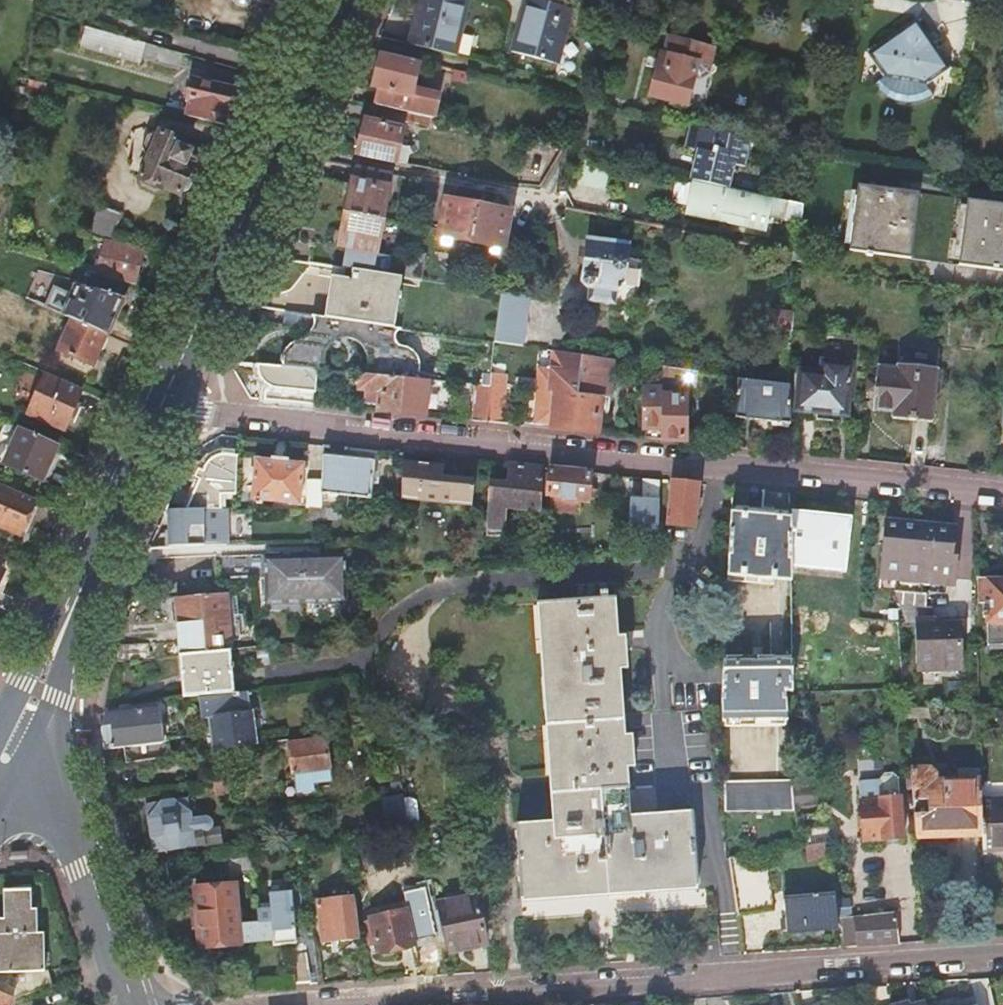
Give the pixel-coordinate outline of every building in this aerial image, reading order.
[(235,4),(235,5),(235,6),(236,7),(237,8),(238,9),(239,9),(240,10),(241,10),(242,10),(243,10),(244,9),(246,9),(247,8),(253,0),(269,5),(271,0),(234,0),(235,4)] [(411,45),(457,56),(470,0),(421,0),(411,45)] [(573,10),(549,3),(537,0),(525,0),(513,52),(559,64),(573,10)] [(628,9),(630,0),(596,0),(628,9)] [(925,100),(929,98),(930,91),(926,85),(948,70),(948,67),(934,46),(925,33),(921,27),(919,27),(918,24),(916,22),(913,21),(910,23),(909,25),(907,25),(867,52),(867,55),(882,77),(872,84),(878,92),(885,97),(893,101),(900,103),(907,104),(916,103),(925,100)] [(146,46),(87,30),(82,48),(141,64),(141,62),(146,46)] [(925,33),(934,46),(938,41),(936,36),(931,32),(925,33)] [(675,42),(672,53),(697,59),(699,48),(675,42)] [(141,62),(152,65),(157,49),(146,46),(141,62)] [(179,73),(184,57),(157,49),(152,65),(179,73)] [(375,106),(435,119),(440,97),(414,91),(421,62),(383,53),(375,88),(380,89),(375,106)] [(661,55),(650,97),(686,106),(697,64),(661,55)] [(47,86),(25,81),(23,91),(44,95),(47,86)] [(187,119),(229,129),(232,113),(235,113),(239,94),(193,83),(188,103),(191,103),(187,119)] [(370,105),(358,155),(407,165),(409,156),(408,146),(399,144),(405,121),(427,126),(428,124),(435,125),(436,120),(435,119),(375,106),(370,105)] [(694,127),(687,126),(683,146),(689,148),(694,127)] [(744,166),(750,141),(694,127),(689,148),(699,150),(702,151),(710,153),(708,160),(704,159),(699,182),(727,188),(732,163),(744,166)] [(180,196),(188,177),(192,167),(202,171),(209,154),(191,147),(189,153),(181,150),(184,143),(160,133),(141,179),(143,180),(142,183),(143,186),(157,192),(161,191),(162,188),(180,196)] [(604,190),(610,166),(583,160),(578,183),(604,190)] [(192,167),(188,177),(198,181),(202,171),(192,167)] [(345,212),(384,220),(390,187),(393,175),(373,171),(355,167),(352,180),(351,180),(345,212)] [(727,188),(699,182),(695,181),(692,180),(684,216),(765,234),(769,216),(784,220),(802,224),(803,205),(788,202),(727,188)] [(849,251),(866,253),(865,256),(872,257),(872,254),(1002,271),(1002,206),(897,191),(898,182),(884,180),(883,190),(857,186),(849,251)] [(437,236),(471,243),(478,204),(445,197),(437,236)] [(106,235),(117,210),(103,203),(92,229),(106,235)] [(478,204),(471,243),(505,250),(501,272),(517,275),(524,229),(509,226),(512,211),(478,204)] [(351,269),(374,272),(384,220),(345,212),(338,247),(355,250),(351,269)] [(588,240),(583,277),(588,282),(589,282),(587,297),(637,304),(642,260),(627,258),(628,245),(588,240)] [(144,265),(147,253),(106,242),(99,269),(98,276),(138,286),(142,273),(144,265)] [(408,251),(403,277),(420,279),(425,254),(408,251)] [(79,264),(77,270),(90,274),(98,276),(99,269),(79,264)] [(151,267),(144,265),(142,273),(149,274),(151,267)] [(332,277),(325,317),(395,328),(402,277),(400,276),(384,274),(374,272),(351,269),(350,269),(348,279),(332,277)] [(79,286),(66,317),(73,320),(107,335),(123,298),(79,286)] [(530,297),(502,292),(494,342),(523,346),(530,297)] [(772,329),(793,330),(795,314),(774,313),(772,329)] [(285,365),(286,367),(318,370),(330,371),(327,366),(326,360),(326,355),(328,350),(331,345),(335,341),(340,339),(345,338),(351,338),(355,340),(360,342),(363,346),(366,350),(368,354),(368,360),(367,365),(365,370),(362,374),(405,378),(417,379),(417,378),(418,377),(419,374),(419,372),(419,370),(419,368),(419,366),(419,363),(418,361),(418,359),(417,357),(416,355),(415,354),(414,353),(412,351),(410,350),(408,349),(406,348),(402,346),(400,345),(398,344),(397,344),(396,342),(396,341),(395,340),(396,338),(396,336),(397,334),(397,333),(398,331),(399,330),(400,329),(395,328),(325,317),(314,316),(314,317),(315,319),(315,322),(315,324),(315,325),(315,327),(314,330),(313,331),(312,333),(311,334),(310,335),(308,336),(306,337),(305,337),(303,339),(300,340),(298,341),(295,343),(293,345),(291,347),(289,349),(288,350),(287,352),(285,354),(282,354),(281,357),(284,358),(285,360),(285,363),(285,365)] [(92,370),(107,335),(73,320),(59,353),(91,367),(90,369),(92,370)] [(552,409),(551,430),(598,435),(600,414),(608,415),(614,360),(582,355),(580,373),(569,371),(566,393),(555,392),(556,386),(539,384),(537,408),(552,409)] [(799,371),(795,411),(847,417),(853,365),(822,362),(820,373),(799,371)] [(318,370),(286,367),(261,364),(261,369),(262,374),(263,379),(265,382),(267,384),(269,386),(266,393),(265,400),(315,405),(318,370)] [(867,381),(866,391),(874,392),(872,412),(892,413),(892,419),(932,423),(937,370),(897,366),(897,369),(877,367),(875,381),(867,381)] [(738,380),(738,378),(664,367),(663,379),(738,390),(738,380)] [(84,390),(47,374),(28,416),(65,432),(84,390)] [(402,414),(405,378),(362,374),(360,389),(381,391),(379,412),(402,414)] [(321,376),(318,406),(335,407),(338,377),(321,376)] [(434,381),(417,379),(405,378),(402,414),(425,417),(428,384),(434,385),(434,381)] [(790,425),(790,386),(738,380),(738,390),(735,419),(790,425)] [(487,423),(491,386),(476,385),(472,422),(487,423)] [(663,389),(646,390),(645,440),(659,441),(685,442),(685,397),(664,396),(663,389)] [(58,444),(21,428),(5,466),(42,481),(58,444)] [(374,462),(323,457),(323,481),(323,494),(371,499),(374,462)] [(206,468),(237,470),(238,458),(216,459),(210,462),(208,464),(206,468)] [(257,459),(252,501),(302,505),(306,464),(257,459)] [(403,465),(402,497),(441,500),(472,503),(474,483),(443,480),(444,469),(403,465)] [(488,507),(486,537),(503,536),(505,508),(541,510),(544,469),(509,466),(507,484),(490,483),(488,507)] [(200,481),(195,491),(236,491),(237,470),(206,468),(200,481)] [(588,502),(590,474),(550,470),(547,495),(552,496),(550,511),(579,514),(580,502),(588,502)] [(309,508),(322,508),(323,494),(323,481),(309,481),(309,508)] [(698,485),(671,483),(667,526),(694,528),(698,485)] [(0,485),(0,529),(19,537),(36,500),(0,485)] [(186,511),(204,511),(220,511),(220,495),(236,495),(236,491),(195,491),(186,511)] [(638,538),(658,538),(658,531),(659,502),(639,501),(638,538)] [(322,509),(311,509),(311,521),(327,520),(327,513),(322,513),(322,509)] [(168,511),(168,548),(203,546),(204,511),(186,511),(168,511)] [(790,518),(730,514),(727,583),(773,586),(773,581),(790,582),(791,582),(791,567),(790,518)] [(790,514),(790,518),(791,567),(843,573),(849,520),(790,514)] [(885,525),(880,578),(896,579),(895,593),(911,633),(922,634),(917,679),(962,683),(966,642),(937,640),(938,634),(936,634),(938,620),(932,619),(934,605),(925,604),(926,591),(955,594),(958,558),(954,558),(955,547),(952,547),(954,531),(885,525)] [(250,580),(344,575),(344,557),(265,560),(264,544),(215,546),(216,582),(250,580)] [(345,602),(344,575),(250,580),(250,581),(265,581),(266,605),(345,602)] [(980,580),(980,604),(986,604),(986,610),(982,610),(982,618),(987,618),(987,646),(1002,645),(1002,579),(980,580)] [(559,828),(518,831),(523,903),(697,892),(692,812),(630,816),(616,597),(609,597),(608,591),(599,591),(599,598),(537,602),(537,605),(545,605),(559,828)] [(178,621),(228,617),(226,594),(176,599),(178,621)] [(231,651),(228,617),(178,621),(182,656),(231,651)] [(120,644),(116,662),(155,658),(154,652),(150,653),(149,644),(124,645),(120,644)] [(182,656),(181,656),(184,697),(234,693),(232,669),(236,669),(235,663),(232,663),(231,651),(182,656)] [(791,658),(723,659),(722,693),(722,728),(789,726),(787,693),(792,693),(792,658),(791,658)] [(208,717),(254,712),(254,710),(251,710),(249,691),(206,696),(208,717)] [(206,696),(199,697),(201,718),(208,717),(206,696)] [(102,728),(103,729),(162,722),(160,707),(106,712),(102,728)] [(258,744),(254,712),(208,717),(208,718),(212,751),(258,744)] [(103,729),(105,748),(124,746),(165,742),(164,739),(162,722),(103,729)] [(293,769),(330,764),(326,737),(290,742),(293,769)] [(124,746),(126,762),(173,756),(171,741),(165,742),(124,746)] [(331,769),(330,764),(293,769),(294,774),(301,773),(301,780),(314,778),(313,771),(331,769)] [(927,769),(910,770),(915,837),(982,835),(981,801),(980,781),(959,781),(934,782),(934,775),(927,769)] [(959,771),(959,781),(980,781),(980,771),(959,771)] [(858,781),(859,800),(862,841),(902,838),(899,798),(897,778),(891,773),(883,774),(878,779),(858,781)] [(232,792),(230,777),(214,779),(216,794),(232,792)] [(724,782),(725,812),(794,810),(792,781),(724,782)] [(153,852),(208,844),(206,829),(207,829),(208,828),(209,828),(209,827),(210,826),(210,825),(211,825),(211,824),(211,823),(210,822),(210,821),(210,820),(209,820),(208,819),(207,818),(206,818),(205,818),(204,813),(195,806),(190,807),(189,796),(146,802),(153,852)] [(982,835),(983,866),(1002,866),(1002,800),(981,801),(982,835)] [(206,829),(208,844),(223,842),(221,827),(206,829)] [(355,827),(340,828),(341,836),(356,833),(355,827)] [(827,830),(795,832),(796,850),(808,848),(828,846),(827,830)] [(829,859),(828,846),(808,848),(809,861),(829,859)] [(776,852),(729,858),(736,909),(768,904),(763,870),(778,868),(776,852)] [(241,943),(240,924),(237,886),(195,889),(197,907),(192,908),(194,929),(198,928),(200,946),(241,943)] [(51,988),(49,972),(43,973),(43,936),(38,935),(36,911),(32,910),(32,890),(5,890),(5,919),(0,920),(0,992),(16,999),(51,988)] [(272,922),(258,923),(240,924),(241,943),(274,940),(274,945),(296,943),(293,893),(270,895),(272,922)] [(475,895),(436,904),(447,952),(485,944),(475,895)] [(836,920),(834,897),(785,901),(787,932),(837,928),(837,926),(836,920)] [(352,898),(319,901),(323,941),(356,938),(352,898)] [(406,909),(364,918),(365,923),(371,922),(378,952),(415,944),(406,909)] [(895,912),(836,920),(837,926),(842,926),(844,948),(898,944),(895,912)] [(289,958),(292,985),(311,984),(307,956),(289,958)] [(16,999),(0,992),(0,1004),(14,1004),(16,999)]
